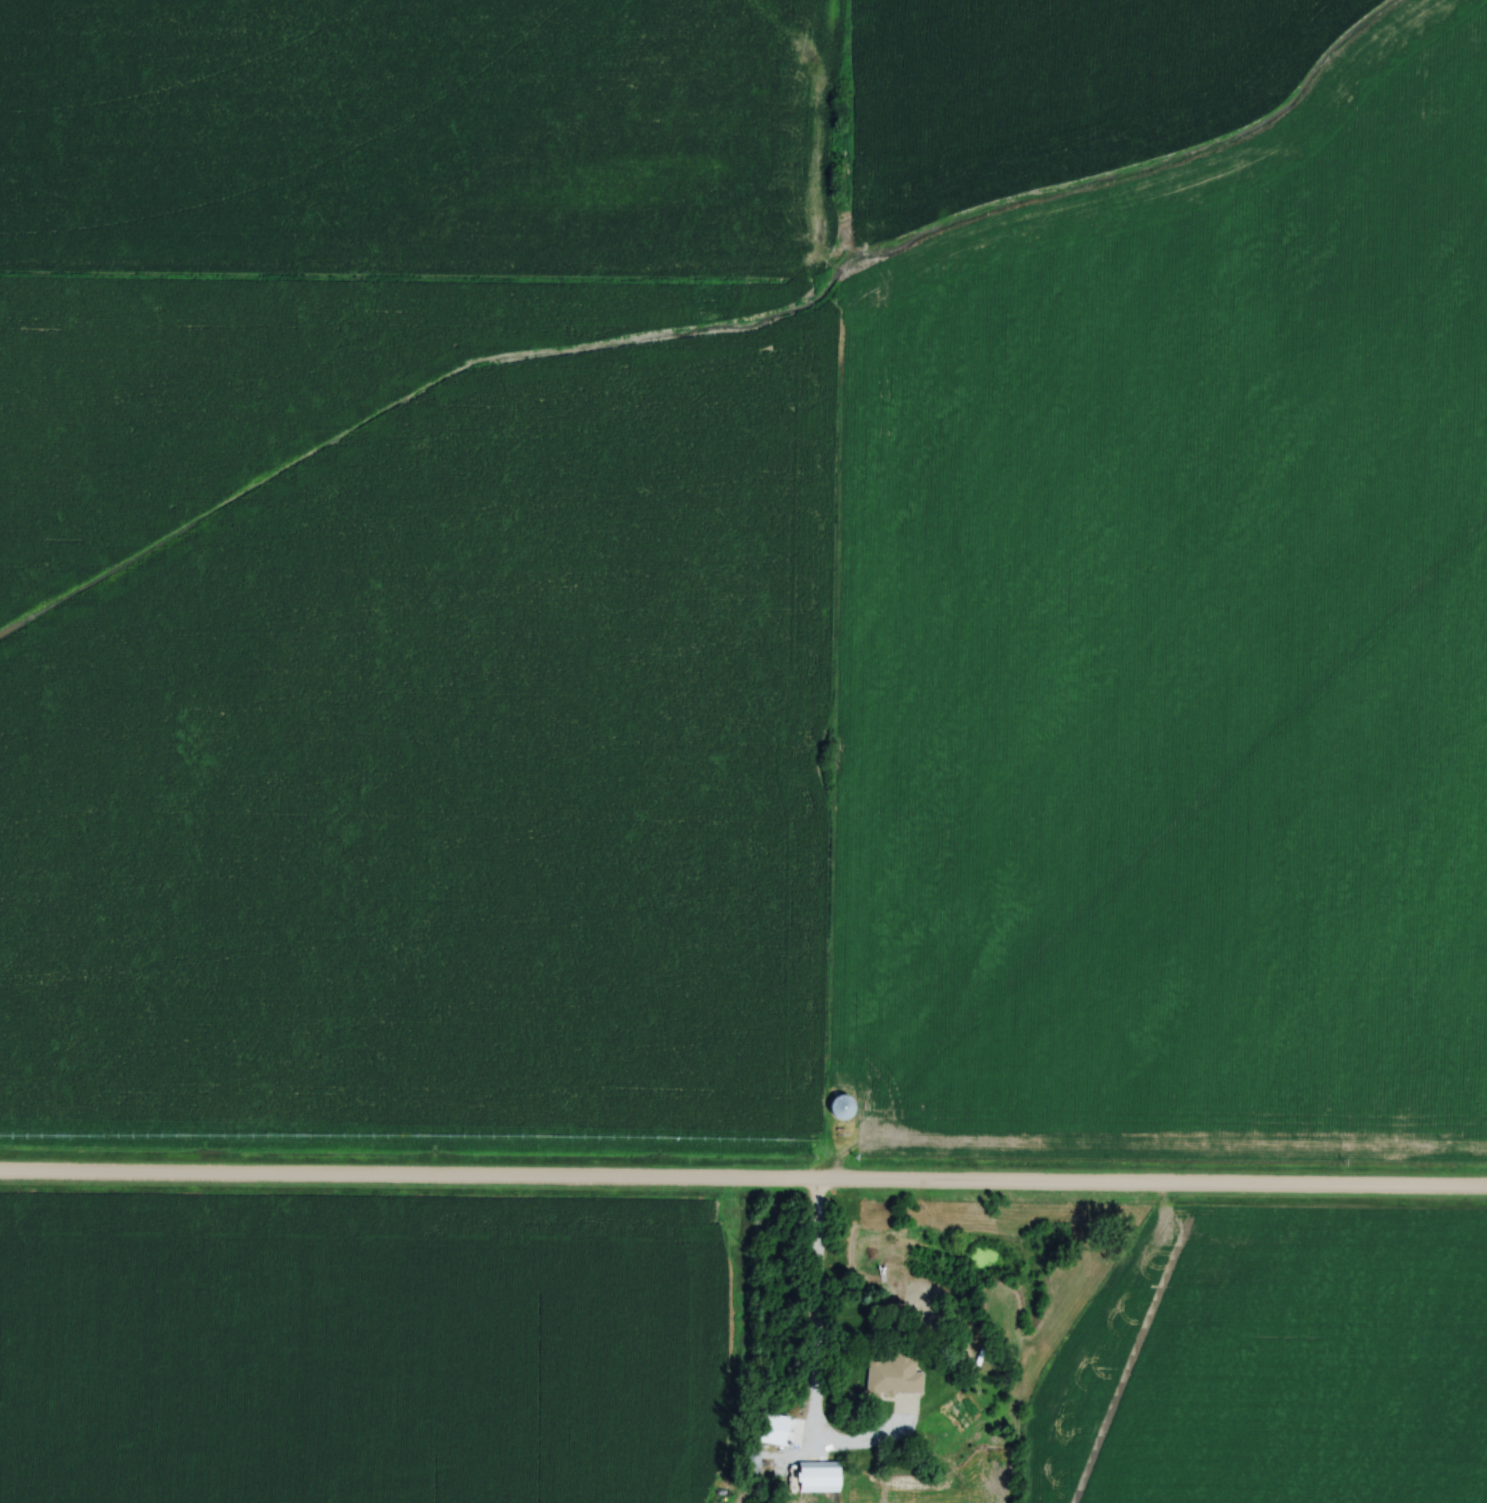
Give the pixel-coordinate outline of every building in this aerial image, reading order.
[(869,1392),(924,1394),(925,1373),(917,1372),(917,1352),(892,1352),(892,1362),(870,1361),(869,1392)] [(785,1447),(793,1419),(766,1411),(758,1440),(785,1447)] [(845,1491),(845,1463),(801,1463),(802,1491),(845,1491)]
